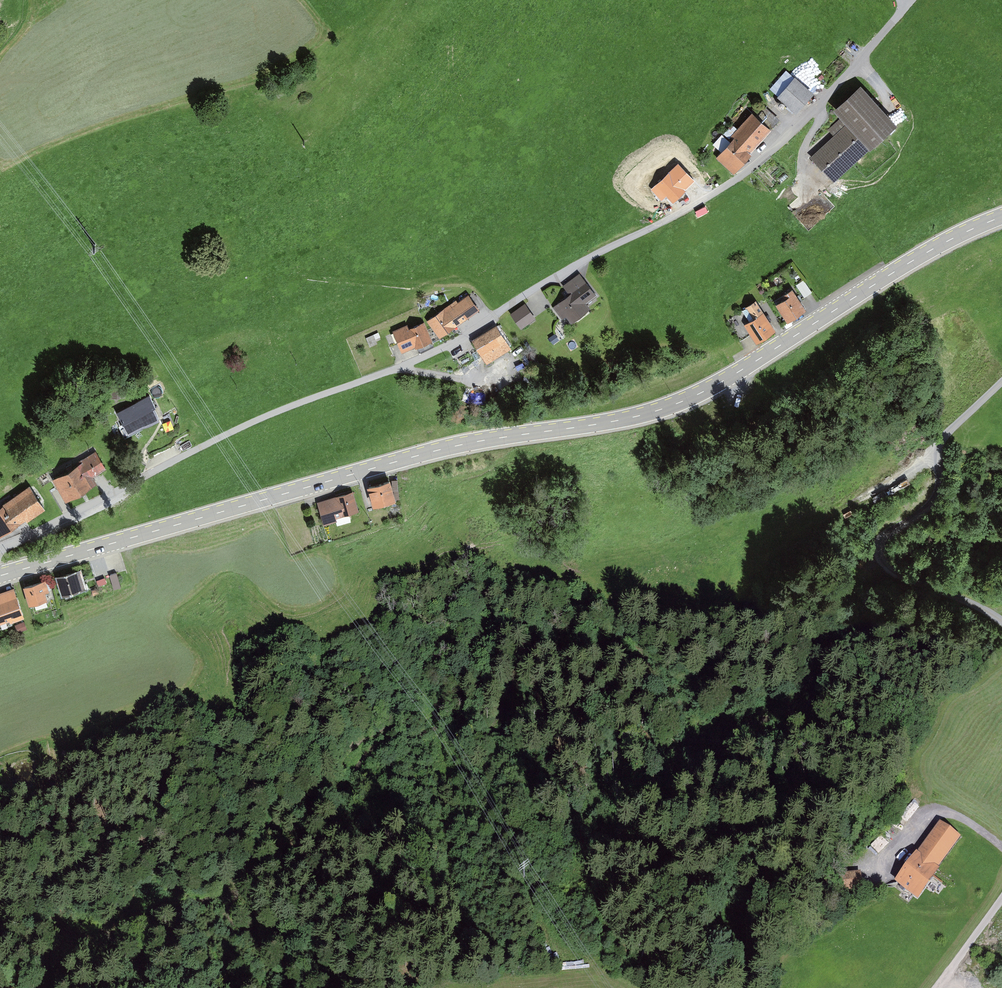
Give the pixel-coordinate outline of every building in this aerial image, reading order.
[(810,93),(794,79),(780,95),(795,109),(810,93)] [(810,157),(832,180),(892,123),(858,87),(835,109),(842,116),(834,123),(840,129),(810,157)] [(759,104),(737,129),(731,124),(723,133),(731,141),(717,157),(731,170),(777,120),(759,104)] [(563,286),(569,294),(574,291),(585,305),(597,296),(579,274),(563,286)] [(796,284),(804,295),(811,291),(803,279),(796,284)] [(773,300),(786,319),(803,308),(791,288),(773,300)] [(569,294),(552,308),(562,320),(566,317),(572,324),(589,310),(585,305),(574,291),(569,294)] [(427,322),(440,339),(479,311),(468,297),(458,304),(456,301),(427,322)] [(756,340),(773,329),(754,301),(726,319),(738,337),(749,330),(756,340)] [(525,305),(512,314),(520,326),(533,317),(525,305)] [(391,331),(402,354),(415,348),(415,350),(432,342),(423,323),(410,329),(408,324),(391,331)] [(495,325),(471,341),(486,364),(510,349),(495,325)] [(555,334),(549,338),(553,345),(559,341),(555,334)] [(366,338),(370,348),(377,344),(373,335),(366,338)] [(151,409),(154,407),(149,397),(117,414),(126,430),(140,423),(141,426),(156,418),(151,409)] [(72,467),(71,465),(66,468),(67,470),(52,479),(64,498),(94,480),(91,474),(103,467),(94,451),(76,461),(77,464),(72,467)] [(389,483),(367,489),(373,510),(395,503),(395,501),(392,492),(389,483)] [(43,507),(30,488),(28,490),(26,487),(4,502),(5,503),(0,506),(0,531),(23,515),(25,518),(43,507)] [(353,493),(317,503),(324,526),(337,522),(336,520),(359,513),(353,493)] [(77,573),(57,579),(62,596),(78,591),(76,584),(80,583),(77,573)] [(117,574),(110,576),(115,591),(121,588),(117,574)] [(104,578),(96,581),(98,587),(107,584),(104,578)] [(45,583),(24,589),(30,606),(45,601),(43,594),(48,593),(45,583)] [(10,622),(10,624),(24,619),(14,589),(0,594),(0,625),(10,622)] [(24,622),(15,626),(18,633),(27,629),(24,622)] [(937,869),(936,868),(958,837),(937,822),(915,853),(914,852),(893,881),(916,898),(937,869)]
